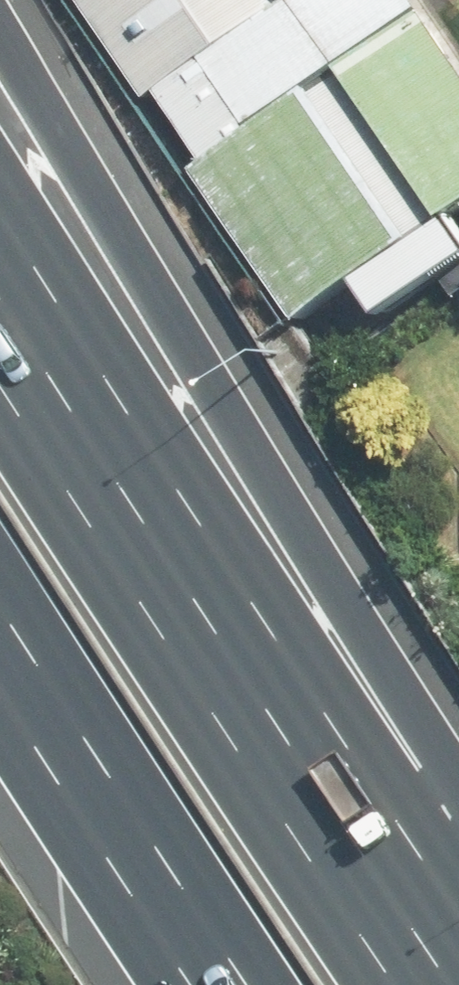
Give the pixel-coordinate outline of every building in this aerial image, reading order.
[(312,308),(458,210),(458,39),(433,0),(105,0),(312,308)]
